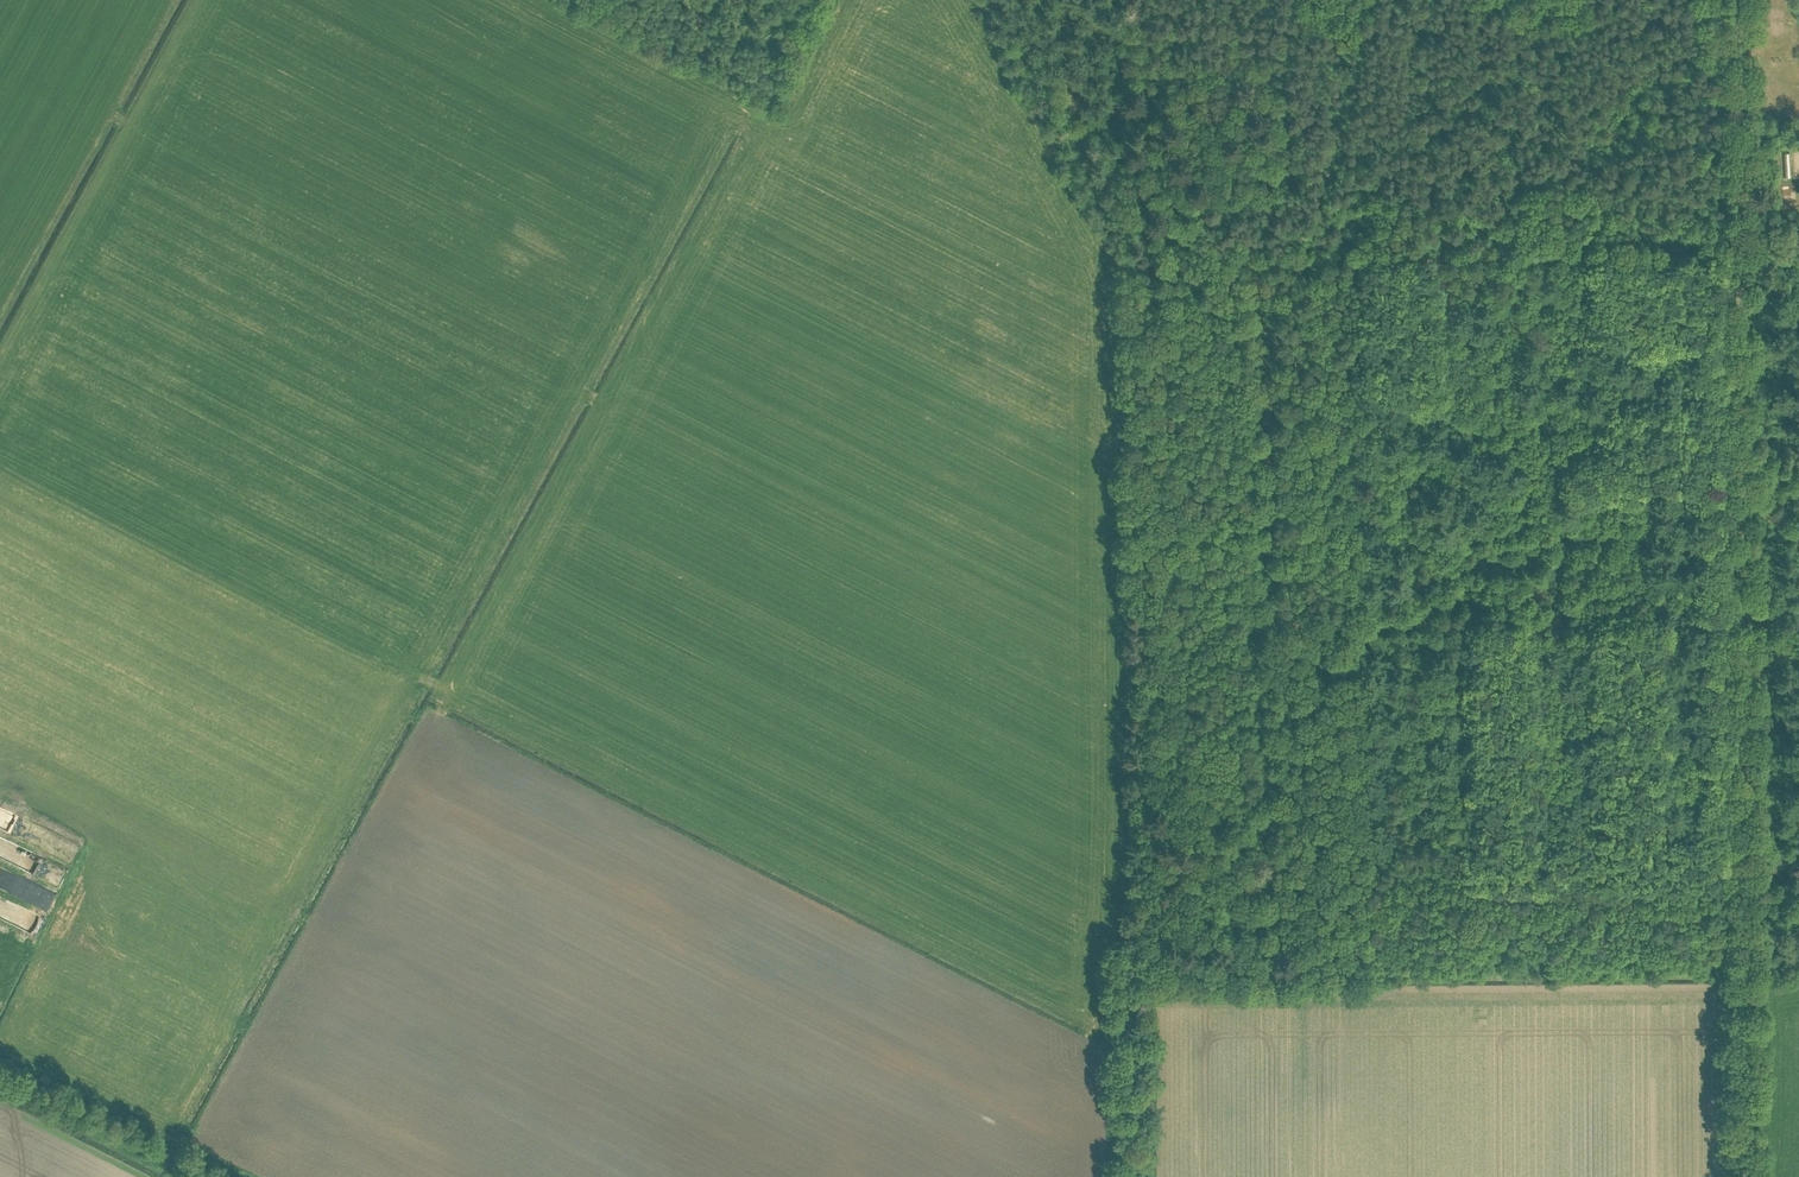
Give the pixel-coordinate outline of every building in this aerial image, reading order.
[(4,899),(29,901),(31,882),(6,879),(4,899)] [(18,927),(34,936),(42,922),(25,914),(18,927)]
